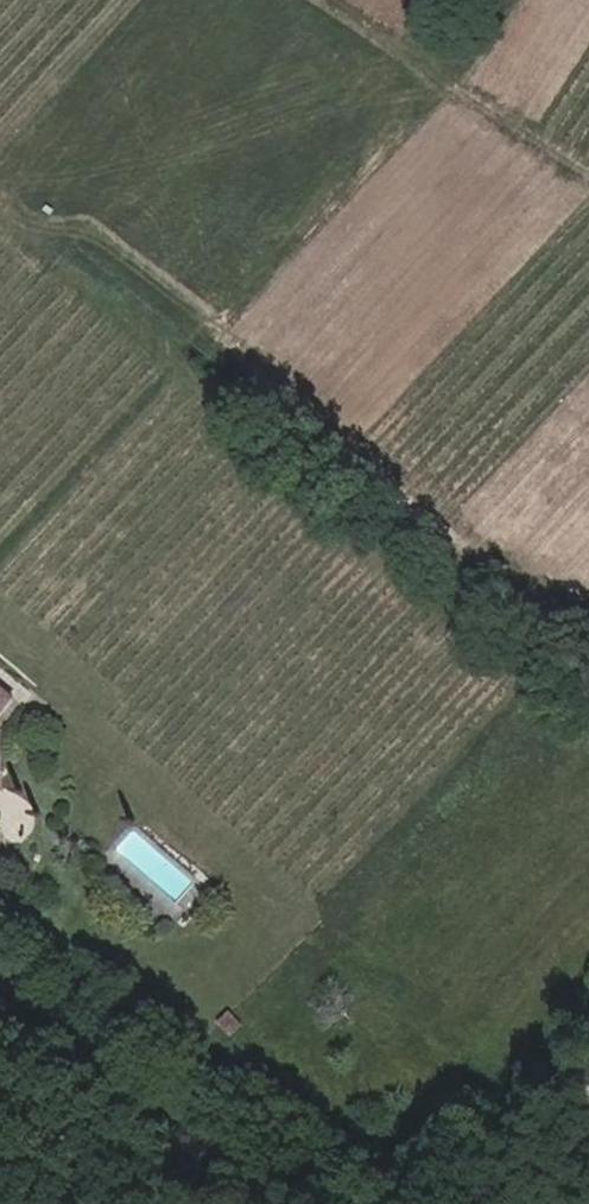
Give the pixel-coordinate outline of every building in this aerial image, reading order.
[(11,698),(0,689),(0,711),(11,698)]
